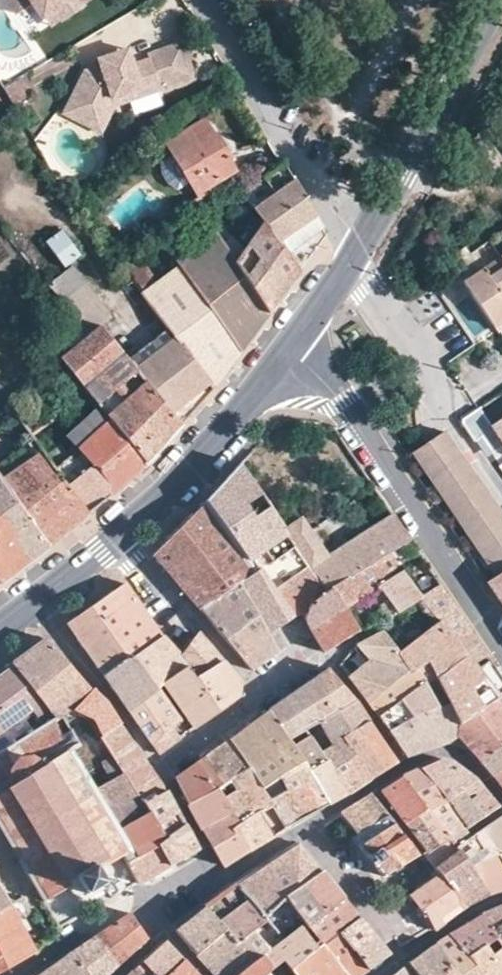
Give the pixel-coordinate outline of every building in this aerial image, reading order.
[(22,12),(38,0),(13,0),(22,12)] [(47,13),(64,0),(38,0),(47,13)] [(47,13),(57,26),(69,17),(72,21),(90,9),(84,0),(85,0),(64,0),(47,13)] [(191,79),(181,40),(146,49),(147,53),(131,57),(128,50),(98,58),(101,68),(96,69),(95,65),(83,68),(59,109),(81,123),(99,94),(113,91),(114,98),(191,79)] [(38,90),(28,74),(4,88),(14,104),(38,90)] [(105,100),(114,98),(113,91),(99,94),(81,123),(89,127),(105,100)] [(164,142),(195,196),(207,188),(235,170),(204,118),(164,142)] [(317,222),(282,164),(276,168),(262,179),(275,194),(253,211),(262,222),(285,254),(308,238),(305,231),(317,222)] [(221,211),(207,188),(195,196),(181,205),(197,230),(208,222),(221,211)] [(285,254),(262,222),(235,260),(233,265),(268,314),(277,302),(283,295),(299,272),(285,254)] [(322,229),(317,222),(305,231),(308,238),(322,229)] [(64,270),(81,258),(62,233),(46,244),(64,270)] [(216,233),(175,262),(178,266),(240,353),(252,336),(268,314),(233,265),(235,260),(216,233)] [(501,257),(483,269),(489,277),(501,267),(501,258),(501,257)] [(143,292),(157,281),(141,260),(119,275),(126,283),(134,278),(143,292)] [(240,353),(178,266),(157,281),(143,292),(168,327),(214,387),(216,385),(228,368),(240,353)] [(83,329),(107,310),(73,267),(49,286),(83,329)] [(489,277),(483,269),(464,281),(494,326),(501,321),(501,267),(489,277)] [(128,359),(101,325),(88,334),(84,338),(60,358),(109,419),(146,464),(149,460),(181,425),(128,359)] [(214,387),(168,327),(128,359),(181,425),(192,413),(214,387)] [(490,426),(501,443),(501,418),(490,426)] [(146,464),(109,419),(76,449),(77,450),(106,483),(106,494),(108,498),(109,497),(120,487),(138,471),(146,464)] [(501,571),(501,516),(444,433),(414,453),(497,575),(501,571)] [(70,490),(65,493),(37,454),(35,455),(26,444),(0,464),(0,481),(47,549),(79,522),(89,514),(88,513),(70,490)] [(77,450),(56,468),(68,488),(70,490),(88,513),(97,506),(108,498),(106,494),(106,483),(77,450)] [(283,529),(284,529),(238,464),(219,485),(202,502),(253,573),(255,575),(295,549),(295,547),(283,529)] [(36,558),(42,553),(47,549),(0,481),(0,584),(36,558)] [(253,573),(202,502),(166,541),(153,554),(192,600),(200,610),(237,584),(253,573)] [(343,583),(409,541),(390,513),(328,554),(300,518),(284,529),(283,529),(295,547),(295,549),(327,593),(333,589),(343,583)] [(417,552),(409,541),(343,583),(333,589),(344,607),(345,609),(378,589),(396,615),(419,600),(423,597),(398,565),(417,552)] [(311,603),(327,593),(295,549),(255,575),(253,573),(237,584),(268,635),(292,619),(306,615),(311,603)] [(497,575),(485,582),(501,606),(501,571),(497,575)] [(132,657),(161,637),(124,583),(108,594),(93,605),(130,658),(132,657)] [(277,649),(268,635),(237,584),(200,610),(250,671),(277,649)] [(440,587),(423,597),(419,600),(436,622),(419,635),(412,640),(425,662),(434,679),(466,654),(479,669),(490,662),(440,587)] [(344,607),(333,589),(327,593),(311,603),(306,615),(306,622),(310,631),(344,607)] [(130,658),(93,605),(81,614),(67,624),(104,676),(126,659),(127,660),(130,658)] [(345,609),(344,607),(310,631),(323,653),(358,632),(345,609)] [(395,654),(380,633),(354,646),(366,660),(348,677),(364,699),(376,716),(423,682),(422,680),(415,670),(410,674),(405,668),(395,654)] [(194,677),(220,661),(197,634),(181,656),(162,637),(161,637),(132,657),(155,688),(162,683),(185,666),(194,677)] [(22,656),(11,664),(56,719),(61,717),(70,711),(71,710),(91,690),(46,639),(22,656)] [(435,681),(434,679),(425,662),(412,640),(395,654),(405,668),(410,674),(415,670),(422,680),(423,682),(425,686),(435,681)] [(481,672),(479,669),(466,654),(434,679),(435,681),(446,700),(447,703),(457,724),(458,724),(459,725),(501,698),(499,695),(481,672)] [(155,688),(132,657),(130,658),(127,660),(126,659),(104,676),(128,711),(156,690),(155,688)] [(238,682),(220,661),(194,677),(185,666),(162,683),(194,730),(237,698),(238,682)] [(0,672),(0,754),(41,728),(56,719),(11,664),(0,672)] [(321,721),(355,702),(353,700),(328,669),(268,709),(267,711),(288,740),(305,730),(317,723),(321,721)] [(425,686),(423,682),(376,716),(385,729),(388,732),(420,713),(425,713),(437,708),(425,686)] [(92,689),(91,690),(71,710),(92,720),(99,735),(101,738),(120,725),(115,718),(105,701),(92,689)] [(179,722),(156,690),(128,711),(151,745),(171,728),(179,722)] [(499,695),(501,698),(459,725),(458,724),(456,735),(477,757),(479,761),(501,745),(501,693),(499,695)] [(332,746),(343,739),(361,727),(368,722),(355,702),(321,721),(317,723),(332,746)] [(456,735),(458,724),(457,724),(447,703),(437,708),(425,713),(420,713),(444,743),(456,735)] [(280,785),(307,769),(292,746),(290,743),(288,740),(267,711),(228,740),(247,768),(246,769),(257,785),(260,790),(276,779),(280,785)] [(444,743),(420,713),(388,732),(405,756),(443,743),(444,743)] [(0,754),(0,831),(16,858),(35,891),(43,903),(66,886),(69,890),(72,891),(75,891),(80,888),(84,893),(104,882),(103,880),(105,879),(108,877),(110,872),(109,868),(105,864),(121,856),(126,865),(143,855),(134,838),(126,841),(110,814),(95,789),(72,752),(79,746),(61,717),(56,719),(41,728),(0,754)] [(361,727),(387,767),(396,761),(369,724),(368,722),(361,727)] [(309,736),(321,753),(332,746),(317,723),(305,730),(309,736)] [(128,738),(120,725),(101,738),(111,755),(122,772),(122,773),(126,779),(143,801),(144,802),(166,791),(164,789),(128,738)] [(343,739),(369,778),(387,767),(361,727),(343,739)] [(159,755),(180,740),(171,728),(151,745),(159,755)] [(292,746),(309,736),(305,730),(288,740),(290,743),(292,746)] [(346,794),(347,793),(331,769),(321,753),(309,736),(292,746),(307,769),(308,771),(307,773),(328,804),(346,794)] [(369,778),(343,739),(332,746),(321,753),(331,769),(347,793),(369,778)] [(247,768),(228,740),(224,743),(175,779),(187,804),(203,796),(216,788),(228,780),(231,779),(246,769),(247,768)] [(479,761),(493,778),(501,772),(501,745),(479,761)] [(98,762),(110,781),(122,773),(122,772),(111,755),(98,762)] [(460,791),(473,780),(451,763),(438,761),(419,769),(441,796),(443,800),(460,791)] [(281,829),(286,827),(272,805),(260,790),(257,785),(246,769),(231,779),(228,780),(234,790),(223,798),(239,823),(232,828),(247,851),(281,829)] [(286,827),(328,804),(307,773),(308,771),(307,769),(280,785),(276,779),(260,790),(272,805),(286,827)] [(450,839),(464,829),(443,800),(441,796),(419,769),(403,776),(400,778),(427,808),(427,807),(450,839)] [(493,778),(501,789),(501,772),(493,778)] [(110,781),(95,789),(110,814),(126,841),(134,838),(143,855),(126,865),(136,884),(168,866),(155,845),(166,838),(144,802),(143,801),(126,779),(122,773),(110,781)] [(404,823),(427,808),(400,778),(380,790),(404,821),(404,823)] [(216,788),(223,798),(234,790),(228,780),(216,788)] [(443,800),(464,829),(497,808),(474,781),(473,780),(460,791),(443,800)] [(224,865),(247,851),(232,828),(239,823),(223,798),(216,788),(203,796),(187,804),(187,805),(224,865)] [(197,849),(166,791),(144,802),(166,838),(155,845),(168,866),(197,849)] [(341,814),(357,835),(387,816),(371,796),(341,814)] [(428,854),(450,839),(427,807),(427,808),(404,823),(425,851),(428,854)] [(501,851),(501,815),(481,828),(498,853),(501,851)] [(385,876),(394,870),(417,856),(387,816),(357,835),(363,843),(360,845),(370,858),(385,876)] [(470,868),(499,854),(498,853),(481,828),(469,836),(464,829),(450,839),(463,858),(470,868)] [(10,907),(35,891),(16,858),(0,831),(0,889),(10,907)] [(429,862),(439,875),(463,858),(450,839),(428,854),(425,851),(422,853),(429,862)] [(296,843),(234,884),(262,917),(320,872),(296,843)] [(499,854),(470,868),(473,872),(489,894),(501,890),(501,859),(499,854)] [(488,894),(489,894),(473,872),(470,868),(463,858),(439,875),(465,906),(471,902),(488,894)] [(320,872),(262,917),(264,920),(280,939),(292,930),(310,954),(321,944),(324,942),(337,933),(358,918),(333,889),(320,872)] [(433,931),(465,906),(439,875),(412,894),(408,896),(420,914),(422,912),(424,915),(433,931)] [(262,917),(234,884),(232,885),(204,908),(221,926),(224,929),(230,935),(234,942),(235,943),(264,920),(262,917)] [(10,907),(0,889),(0,912),(10,907)] [(0,912),(0,972),(36,952),(10,907),(0,912)] [(221,926),(204,908),(175,931),(195,954),(224,929),(221,926)] [(501,938),(501,909),(487,916),(485,917),(498,938),(499,939),(501,938)] [(97,937),(116,966),(146,939),(129,915),(97,937)] [(493,954),(487,946),(498,938),(485,917),(470,925),(454,935),(475,964),(480,971),(483,974),(484,974),(499,963),(493,954)] [(388,955),(358,918),(337,933),(367,970),(388,955)] [(280,939),(264,920),(235,943),(251,962),(272,944),(280,939)] [(195,954),(215,974),(235,974),(251,962),(235,943),(234,942),(230,935),(224,929),(195,954)] [(235,974),(263,974),(283,960),(290,969),(310,954),(292,930),(280,939),(272,944),(251,962),(235,974)] [(337,933),(324,942),(321,944),(347,974),(360,974),(367,970),(337,933)] [(439,944),(451,965),(458,974),(460,974),(475,964),(454,935),(439,944)] [(116,966),(97,937),(77,950),(74,953),(89,974),(106,974),(116,966)] [(183,961),(164,941),(141,964),(152,974),(169,974),(183,961)] [(310,954),(290,969),(294,974),(295,974),(347,974),(321,944),(310,954)] [(418,974),(458,974),(451,965),(439,944),(435,947),(410,965),(418,974)] [(493,954),(499,963),(484,974),(501,974),(501,948),(493,954)] [(74,953),(42,974),(89,974),(74,953)] [(183,961),(169,974),(196,974),(183,961)] [(141,964),(128,974),(152,974),(141,964)] [(480,971),(475,964),(460,974),(483,974),(480,971)]
